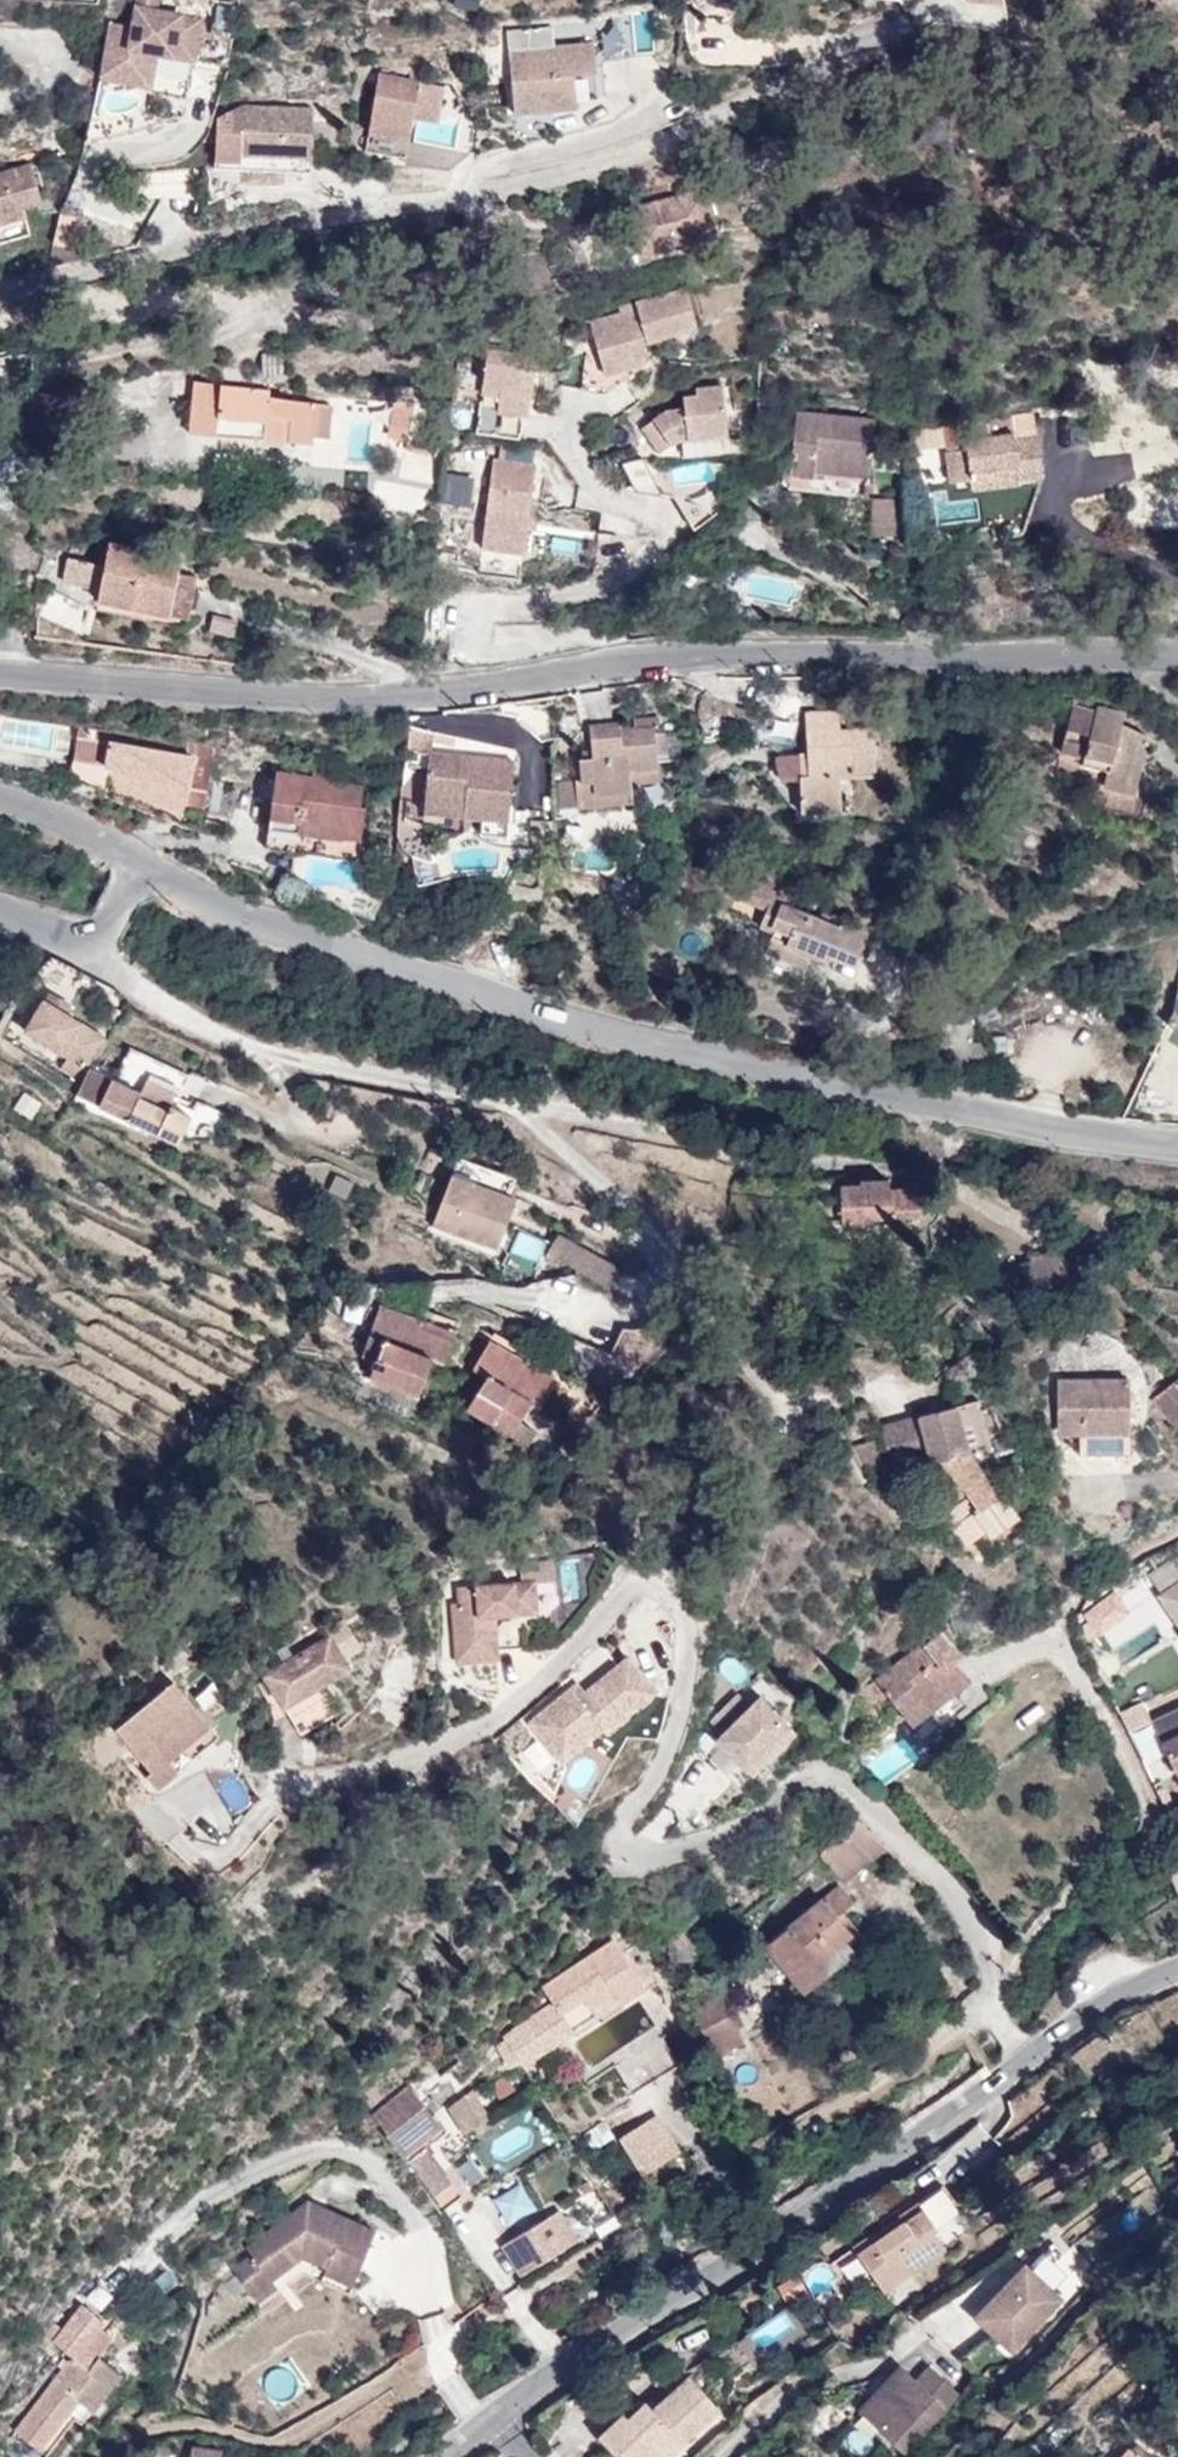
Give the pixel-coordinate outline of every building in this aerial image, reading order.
[(109,22),(99,76),(146,84),(145,90),(187,98),(201,18),(156,10),(158,0),(138,0),(133,26),(109,22)] [(617,51),(648,51),(648,14),(617,14),(617,51)] [(594,42),(509,49),(515,112),(578,106),(577,100),(575,74),(597,72),(594,42)] [(597,72),(575,74),(577,100),(599,98),(597,72)] [(445,86),(379,73),(366,150),(407,157),(413,118),(416,100),(442,104),(445,86)] [(442,104),(416,100),(413,118),(439,122),(442,104)] [(244,105),(217,118),(216,168),(288,171),(288,156),(312,157),(314,108),(244,105)] [(312,157),(288,156),(288,171),(312,172),(312,157)] [(0,172),(0,242),(30,233),(23,208),(42,203),(31,164),(0,172)] [(705,188),(629,208),(641,252),(716,232),(705,188)] [(93,217),(61,210),(53,242),(86,249),(93,217)] [(53,242),(48,267),(84,257),(86,249),(53,242)] [(620,314),(590,322),(600,356),(586,354),(582,389),(605,392),(642,366),(646,342),(697,327),(687,289),(619,308),(620,314)] [(513,353),(487,349),(481,391),(499,394),(497,410),(480,408),(477,432),(519,438),(522,414),(528,415),(538,346),(515,343),(513,353)] [(270,389),(195,382),(192,406),(216,408),(213,435),(312,443),(313,437),(316,404),(316,402),(269,397),(270,389)] [(668,410),(642,428),(658,452),(679,439),(727,434),(723,386),(696,389),(696,396),(684,397),(685,409),(668,410)] [(331,405),(316,404),(313,437),(329,438),(331,405)] [(216,408),(192,406),(189,433),(213,435),(216,408)] [(876,420),(796,412),(789,488),(868,496),(876,420)] [(1011,416),(942,425),(945,452),(946,464),(948,482),(970,479),(972,479),(971,472),(1016,466),(1018,479),(1043,476),(1038,436),(1015,439),(1011,416)] [(945,452),(942,425),(910,429),(915,468),(946,464),(945,452)] [(498,458),(531,461),(533,447),(499,443),(498,458)] [(536,463),(493,458),(481,549),(523,554),(536,463)] [(639,459),(620,465),(632,499),(650,492),(639,459)] [(1016,466),(971,472),(972,479),(970,479),(971,485),(1018,479),(1016,466)] [(905,500),(873,499),(872,533),(905,535),(905,500)] [(104,566),(66,557),(62,580),(100,588),(97,600),(131,607),(134,595),(171,603),(178,573),(181,559),(109,543),(104,566)] [(178,573),(171,603),(134,595),(131,607),(187,619),(196,577),(178,573)] [(210,614),(204,633),(230,641),(236,623),(210,614)] [(1096,712),(1072,706),(1061,751),(1084,756),(1082,764),(1095,767),(1092,779),(1087,798),(1143,812),(1150,782),(1138,779),(1149,737),(1122,723),(1095,716),(1096,712)] [(1125,713),(1098,706),(1096,712),(1095,716),(1122,723),(1125,713)] [(851,711),(805,713),(808,776),(799,776),(801,812),(841,810),(839,778),(875,777),(873,727),(851,728),(851,711)] [(619,723),(590,725),(593,758),(579,759),(581,779),(575,780),(577,807),(595,805),(594,794),(631,791),(630,783),(658,781),(656,750),(666,749),(665,726),(660,726),(659,718),(634,720),(635,728),(620,729),(619,723)] [(432,751),(433,731),(407,726),(406,748),(430,750),(432,751)] [(110,733),(79,728),(73,759),(105,765),(108,767),(157,797),(156,799),(179,813),(185,803),(204,807),(214,749),(111,730),(110,733)] [(514,759),(432,751),(430,750),(424,813),(478,819),(507,822),(514,759)] [(1092,779),(1095,767),(1082,764),(1084,756),(1061,751),(1056,770),(1092,779)] [(104,787),(108,767),(105,765),(73,759),(71,772),(104,787)] [(311,777),(276,772),(265,848),(358,861),(365,808),(360,807),(363,787),(341,784),(343,775),(312,771),(311,777)] [(575,780),(553,781),(552,809),(577,807),(575,780)] [(631,791),(594,794),(595,805),(632,802),(631,791)] [(507,822),(478,819),(476,833),(506,836),(507,822)] [(776,887),(745,874),(736,897),(767,910),(770,902),(786,908),(795,887),(779,881),(776,887)] [(786,908),(770,902),(767,910),(760,927),(773,932),(765,951),(805,967),(810,955),(828,962),(830,956),(855,966),(868,933),(842,923),(839,930),(834,928),(838,917),(823,911),(819,921),(786,908)] [(81,971),(52,956),(29,980),(64,996),(81,971)] [(1177,990),(1172,1013),(1167,1024),(1177,1030),(1177,990)] [(71,1006),(49,992),(44,1001),(65,1014),(71,1006)] [(65,1014),(44,1001),(25,1032),(68,1058),(61,1069),(80,1080),(106,1039),(65,1014)] [(986,1046),(974,1045),(972,1058),(985,1058),(986,1046)] [(88,1069),(76,1095),(157,1133),(169,1107),(175,1095),(179,1097),(189,1076),(130,1049),(120,1072),(96,1060),(88,1069)] [(20,1092),(12,1109),(33,1119),(41,1102),(20,1092)] [(191,1118),(169,1107),(157,1133),(179,1143),(191,1118)] [(515,1178),(458,1157),(433,1224),(498,1248),(516,1199),(509,1196),(515,1178)] [(860,1184),(841,1185),(842,1219),(918,1217),(917,1189),(888,1190),(888,1179),(860,1180),(860,1184)] [(532,1270),(544,1246),(518,1232),(506,1257),(532,1270)] [(619,1268),(558,1234),(547,1254),(607,1287),(619,1268)] [(338,1262),(324,1253),(318,1262),(332,1271),(338,1262)] [(419,1327),(421,1321),(420,1320),(434,1280),(388,1282),(361,1357),(376,1363),(370,1378),(419,1396),(431,1360),(443,1364),(452,1339),(419,1327)] [(1125,1322),(1110,1301),(1101,1307),(1116,1328),(1125,1322)] [(342,1341),(352,1326),(326,1310),(316,1325),(342,1341)] [(454,1333),(421,1321),(419,1327),(452,1339),(454,1333)] [(528,1363),(489,1341),(473,1369),(487,1377),(466,1410),(527,1446),(537,1431),(520,1421),(531,1403),(540,1408),(553,1386),(524,1369),(528,1363)] [(557,1380),(528,1363),(524,1369),(553,1386),(557,1380)] [(1177,1378),(1153,1399),(1175,1425),(1177,1423),(1177,1378)] [(1129,1380),(1057,1381),(1058,1435),(1080,1434),(1130,1433),(1129,1380)] [(974,1401),(956,1407),(968,1450),(986,1444),(974,1401)] [(919,1416),(919,1417),(929,1453),(931,1461),(956,1493),(965,1487),(977,1504),(975,1506),(969,1498),(942,1519),(962,1545),(986,1527),(993,1536),(1017,1518),(968,1450),(956,1407),(919,1416)] [(919,1417),(882,1426),(892,1463),(929,1453),(919,1417)] [(1016,1430),(993,1439),(997,1452),(1021,1442),(1016,1430)] [(1130,1433),(1080,1434),(1080,1455),(1130,1454),(1130,1433)] [(876,1439),(856,1444),(868,1469),(884,1466),(876,1439)] [(1166,1568),(1149,1576),(1163,1595),(1177,1585),(1166,1568)] [(523,1647),(520,1613),(536,1611),(534,1581),(459,1587),(460,1603),(453,1604),(457,1654),(475,1653),(476,1661),(497,1659),(497,1650),(523,1647)] [(1161,1597),(1172,1614),(1176,1612),(1177,1615),(1177,1585),(1163,1595),(1161,1597)] [(1098,1634),(1128,1612),(1115,1594),(1085,1616),(1098,1634)] [(941,1628),(875,1679),(889,1696),(911,1724),(969,1679),(953,1658),(961,1652),(941,1628)] [(317,1686),(349,1667),(329,1635),(264,1675),(301,1735),(334,1714),(317,1686)] [(476,1661),(475,1653),(457,1654),(458,1662),(476,1661)] [(605,1731),(654,1689),(626,1657),(585,1692),(578,1697),(571,1689),(530,1723),(553,1751),(571,1736),(580,1746),(602,1727),(605,1731)] [(875,1679),(859,1692),(872,1709),(889,1696),(875,1679)] [(173,1681),(115,1729),(150,1771),(146,1775),(157,1788),(219,1736),(173,1681)] [(585,1692),(578,1683),(571,1689),(578,1697),(585,1692)] [(1154,1698),(1148,1685),(1137,1691),(1143,1703),(1154,1698)] [(735,1697),(707,1725),(717,1735),(745,1707),(735,1697)] [(746,1769),(790,1726),(760,1697),(717,1740),(746,1769)] [(1151,1720),(1176,1774),(1177,1773),(1177,1708),(1151,1720)] [(752,1775),(795,1732),(790,1726),(746,1769),(752,1775)] [(562,1761),(580,1746),(571,1736),(553,1751),(562,1761)] [(900,1742),(865,1757),(875,1783),(911,1769),(900,1742)] [(853,1816),(820,1856),(843,1884),(887,1849),(853,1816)] [(839,1885),(766,1945),(805,1991),(826,1973),(817,1962),(844,1939),(851,1933),(837,1916),(853,1902),(839,1885)] [(844,1939),(817,1962),(826,1973),(853,1950),(844,1939)] [(505,2039),(497,2047),(508,2064),(518,2058),(521,2064),(535,2056),(597,2015),(591,2005),(613,1990),(620,2000),(644,1984),(614,1940),(543,1987),(554,2003),(505,2037),(505,2039)] [(613,1990),(591,2005),(597,2015),(620,2000),(613,1990)] [(721,1995),(692,2010),(716,2056),(744,2041),(721,1995)] [(632,2094),(679,2066),(661,2035),(613,2063),(632,2094)] [(521,2064),(533,2081),(543,2074),(542,2068),(535,2056),(521,2064)] [(409,2085),(373,2114),(387,2132),(386,2134),(445,2210),(462,2196),(426,2146),(447,2131),(433,2114),(424,2103),(409,2085)] [(471,2092),(450,2105),(466,2132),(487,2119),(471,2092)] [(430,2097),(424,2103),(433,2114),(440,2108),(430,2097)] [(657,2119),(623,2139),(642,2171),(676,2151),(657,2119)] [(593,2151),(613,2137),(604,2122),(583,2135),(593,2151)] [(504,2225),(536,2211),(523,2183),(492,2197),(504,2225)] [(317,2220),(321,2209),(307,2203),(295,2212),(317,2220)] [(919,2203),(853,2248),(858,2254),(923,2209),(919,2203)] [(375,2231),(321,2209),(317,2220),(295,2212),(251,2245),(257,2252),(252,2256),(233,2271),(251,2295),(271,2280),(283,2271),(277,2263),(303,2243),(302,2257),(326,2267),(321,2281),(349,2292),(375,2231)] [(923,2209),(858,2254),(884,2292),(946,2250),(933,2232),(937,2229),(932,2223),(923,2209)] [(559,2210),(501,2246),(520,2277),(578,2241),(559,2210)] [(283,2271),(302,2257),(303,2243),(277,2263),(283,2271)] [(257,2252),(251,2245),(246,2249),(252,2256),(257,2252)] [(1013,2353),(1062,2300),(1024,2264),(974,2317),(1013,2353)] [(257,2302),(276,2288),(271,2280),(251,2295),(257,2302)] [(83,2306),(55,2344),(73,2358),(16,2432),(38,2449),(77,2399),(91,2410),(120,2373),(99,2356),(84,2345),(90,2338),(103,2322),(83,2306)] [(758,2348),(796,2327),(786,2310),(748,2331),(758,2348)] [(104,2349),(90,2338),(84,2345),(99,2356),(104,2349)] [(900,2365),(894,2372),(901,2379),(908,2372),(900,2365)] [(894,2372),(857,2410),(904,2454),(960,2395),(930,2366),(916,2381),(908,2372),(901,2379),(894,2372)] [(720,2412),(689,2377),(652,2410),(646,2403),(628,2419),(624,2414),(598,2437),(616,2456),(647,2456),(672,2435),(682,2446),(720,2412)] [(682,2446),(672,2435),(647,2456),(669,2456),(682,2446)] [(221,2451),(191,2447),(189,2456),(220,2456),(221,2451)] [(1130,2448),(1121,2456),(1140,2456),(1130,2448)]
